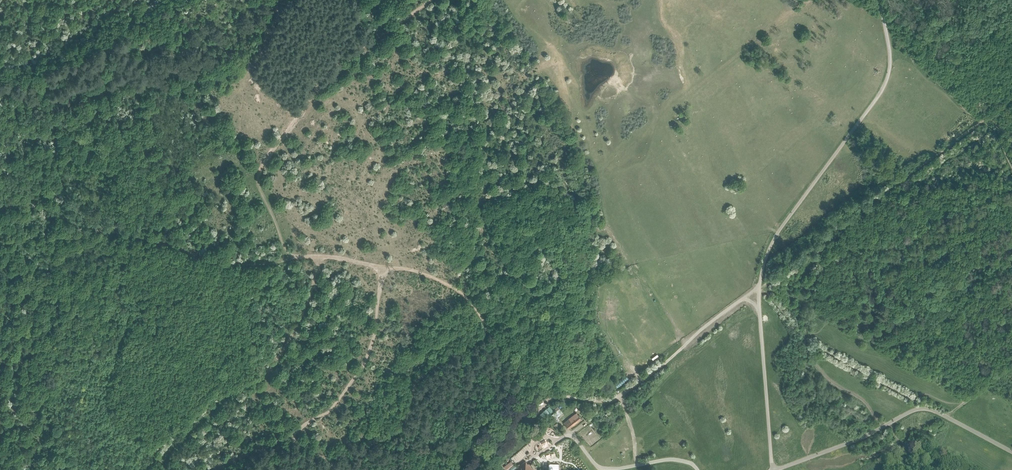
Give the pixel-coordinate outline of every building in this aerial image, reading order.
[(618,388),(629,378),(626,375),(616,385),(618,388)] [(552,414),(555,411),(549,406),(540,414),(545,419),(550,413),(552,414)] [(558,406),(555,408),(557,410),(552,414),(556,418),(563,412),(558,406)] [(568,429),(581,419),(576,413),(569,418),(570,421),(565,425),(568,429)] [(512,460),(504,466),(506,469),(515,463),(512,460)] [(528,463),(528,464),(527,463),(525,461),(520,464),(513,469),(534,469),(528,463)]
